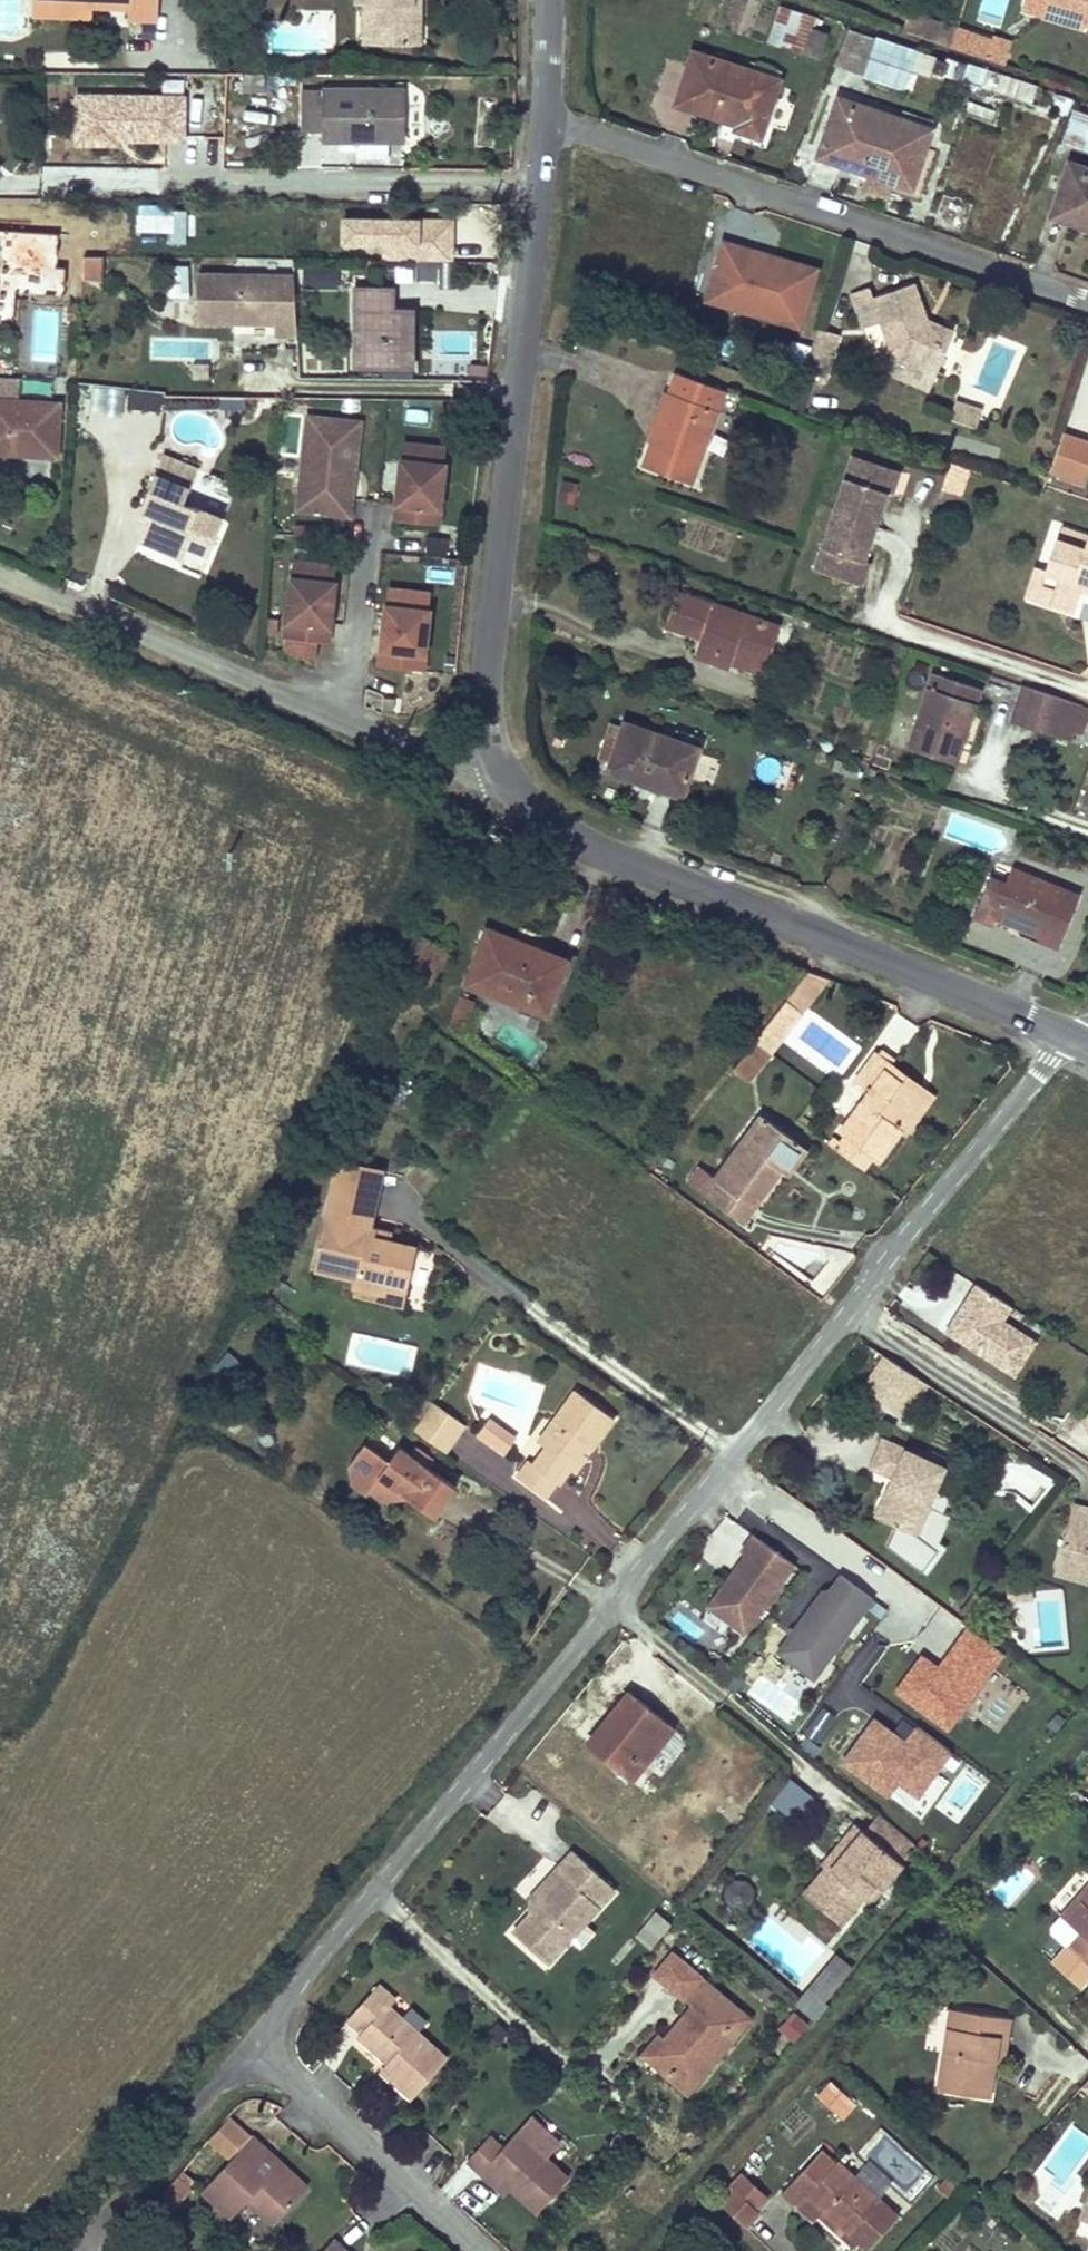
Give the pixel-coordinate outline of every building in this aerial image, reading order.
[(35,5),(92,7),(130,8),(130,20),(156,21),(156,0),(35,0),(35,5)] [(356,5),(364,5),(375,5),(375,44),(419,44),(420,4),(412,4),(412,0),(356,0),(356,5)] [(1022,9),(1034,13),(1041,14),(1045,0),(1025,0),(1022,9)] [(1041,14),(1083,27),(1084,23),(1087,24),(1087,0),(1045,0),(1041,14)] [(92,7),(35,5),(35,17),(91,19),(92,7)] [(375,44),(375,5),(364,5),(363,43),(375,44)] [(816,18),(782,8),(770,41),(802,53),(820,59),(828,33),(812,27),(816,18)] [(957,29),(924,19),(919,36),(951,47),(957,29)] [(991,41),(957,29),(951,47),(986,58),(991,41)] [(881,42),(849,31),(835,65),(870,76),(881,42)] [(1011,42),(993,36),(991,41),(986,58),(1004,64),(1011,42)] [(870,76),(902,87),(910,64),(920,68),(931,72),(936,57),(883,38),(881,42),(870,76)] [(748,71),(692,53),(675,104),(737,125),(735,129),(760,138),(779,81),(778,80),(748,71)] [(948,58),(937,54),(936,57),(931,72),(943,75),(948,58)] [(986,70),(948,58),(943,75),(980,87),(986,70)] [(780,74),(750,64),(748,71),(778,80),(780,74)] [(920,68),(910,64),(902,87),(913,90),(920,68)] [(258,91),(259,73),(242,74),(242,91),(258,91)] [(404,88),(323,88),(323,91),(304,91),(304,130),(323,130),(323,142),(359,142),(389,142),(404,142),(404,88)] [(897,124),(854,110),(856,105),(837,99),(818,158),(911,189),(931,130),(899,119),(897,124)] [(899,119),(856,105),(854,110),(897,124),(899,119)] [(1087,130),(1087,114),(1076,110),(1065,142),(1082,148),(1083,145),(1087,130)] [(932,124),(901,113),(899,119),(931,130),(932,124)] [(389,142),(359,142),(359,159),(388,159),(389,142)] [(1070,163),(1052,216),(1087,228),(1087,170),(1070,163)] [(453,256),(453,218),(343,218),(343,238),(381,239),(381,256),(453,256)] [(38,255),(38,224),(0,223),(0,254),(38,255)] [(818,267),(723,240),(706,299),(800,326),(818,267)] [(0,254),(0,294),(5,294),(6,276),(56,277),(56,255),(38,255),(0,254)] [(83,255),(56,255),(56,277),(82,277),(83,255)] [(419,263),(417,279),(448,283),(450,267),(419,263)] [(188,300),(188,266),(170,266),(169,299),(188,300)] [(293,334),(293,272),(198,272),(198,323),(259,322),(259,334),(293,334)] [(927,319),(915,283),(873,297),(870,287),(851,293),(864,328),(880,322),(891,353),(884,372),(930,391),(937,371),(928,367),(942,335),(927,329),(924,321),(927,319)] [(404,310),(393,310),(393,289),(355,289),(355,368),(404,368),(404,310)] [(33,306),(30,363),(57,364),(59,307),(33,306)] [(413,368),(413,310),(404,310),(404,368),(413,368)] [(937,371),(954,330),(927,319),(924,321),(927,329),(942,335),(928,367),(937,371)] [(839,334),(817,327),(803,370),(825,377),(839,334)] [(692,484),(726,390),(676,373),(668,395),(663,409),(659,407),(647,439),(652,441),(642,467),(692,484)] [(19,401),(20,378),(0,377),(0,451),(55,454),(59,403),(19,401)] [(160,412),(162,389),(90,385),(89,408),(160,412)] [(663,409),(668,395),(663,394),(659,407),(663,409)] [(981,411),(955,402),(949,419),(976,428),(981,411)] [(361,420),(309,414),(303,473),(318,474),(314,509),(350,513),(355,475),(347,474),(350,451),(357,452),(361,420)] [(1062,435),(1056,455),(1087,466),(1087,465),(1087,444),(1062,435)] [(447,443),(404,438),(402,457),(445,462),(447,443)] [(355,475),(357,452),(350,451),(347,474),(355,475)] [(889,467),(853,455),(833,512),(875,526),(887,491),(882,489),(889,467)] [(1087,466),(1056,455),(1051,470),(1083,480),(1087,466)] [(183,503),(188,490),(189,491),(198,470),(162,456),(140,509),(151,513),(147,522),(140,540),(184,558),(181,566),(201,574),(220,527),(198,518),(201,510),(183,503)] [(438,522),(445,462),(402,457),(395,517),(438,522)] [(893,493),(900,470),(889,467),(882,489),(887,491),(893,493)] [(314,509),(318,474),(303,473),(299,507),(314,509)] [(151,513),(140,509),(137,518),(147,522),(151,513)] [(223,519),(201,510),(198,518),(220,527),(223,519)] [(875,526),(833,512),(814,571),(850,583),(858,561),(863,562),(875,526)] [(1061,527),(1056,540),(1085,549),(1087,539),(1087,536),(1061,527)] [(1085,549),(1056,540),(1046,572),(1044,578),(1056,582),(1049,604),(1072,612),(1081,584),(1087,587),(1087,539),(1085,549)] [(341,567),(299,560),(296,580),(338,586),(341,567)] [(861,586),(868,565),(863,562),(858,561),(850,583),(861,586)] [(1056,582),(1044,578),(1046,572),(1036,568),(1027,597),(1049,604),(1056,582)] [(338,586),(296,580),(286,639),(328,646),(338,586)] [(430,591),(387,587),(385,607),(428,611),(430,591)] [(780,628),(677,592),(665,626),(700,639),(695,656),(729,668),(731,664),(733,658),(766,669),(780,628)] [(421,671),(428,611),(385,607),(378,666),(421,671)] [(766,669),(733,658),(731,664),(763,676),(766,669)] [(979,688),(934,673),(909,745),(954,760),(979,688)] [(1065,700),(1022,685),(1010,721),(1053,735),(1065,700)] [(1065,700),(1053,735),(1070,741),(1073,733),(1083,736),(1087,724),(1087,719),(1087,708),(1065,700)] [(701,738),(674,729),(671,740),(624,724),(622,729),(618,739),(608,771),(656,786),(658,780),(684,788),(690,771),(701,738)] [(618,739),(622,729),(611,725),(600,757),(611,761),(618,739)] [(684,788),(658,780),(656,786),(682,795),(684,788)] [(1037,847),(1025,842),(1020,854),(1032,859),(1037,847)] [(1077,896),(1013,870),(1007,885),(991,878),(975,918),(992,925),(995,917),(1014,925),(1016,922),(1021,924),(1020,927),(1042,936),(1040,940),(1057,947),(1077,896)] [(542,951),(487,929),(483,939),(539,960),(542,951)] [(539,960),(483,939),(466,984),(524,1005),(527,997),(549,1005),(567,960),(542,951),(539,960)] [(456,995),(448,1023),(465,1028),(473,1000),(456,995)] [(549,1005),(527,997),(524,1005),(546,1014),(549,1005)] [(801,1012),(786,1001),(765,1028),(780,1040),(801,1012)] [(780,1040),(765,1028),(754,1041),(769,1053),(780,1040)] [(769,1053),(754,1041),(744,1055),(759,1066),(769,1053)] [(929,1100),(888,1069),(892,1064),(877,1052),(856,1081),(870,1091),(840,1133),(845,1137),(872,1156),(878,1161),(900,1129),(905,1132),(929,1100)] [(759,1066),(744,1055),(733,1069),(748,1081),(759,1066)] [(933,1094),(892,1064),(888,1069),(929,1100),(933,1094)] [(806,1148),(761,1115),(716,1179),(700,1167),(688,1183),(739,1220),(750,1205),(752,1207),(780,1169),(787,1173),(806,1148)] [(872,1156),(845,1137),(840,1144),(835,1139),(830,1145),(862,1169),(872,1156)] [(386,1241),(374,1239),(376,1231),(325,1219),(314,1270),(357,1279),(355,1288),(380,1293),(382,1285),(407,1290),(417,1248),(386,1241)] [(387,1234),(376,1231),(374,1239),(386,1241),(387,1234)] [(1004,1323),(1012,1310),(967,1281),(936,1331),(1012,1379),(1036,1343),(1004,1323)] [(407,1290),(382,1285),(380,1293),(355,1288),(353,1296),(404,1306),(407,1290)] [(232,1382),(245,1364),(227,1351),(214,1369),(232,1382)] [(898,1404),(916,1376),(886,1357),(866,1387),(896,1406),(898,1404)] [(905,1409),(924,1381),(916,1376),(898,1404),(905,1409)] [(614,1419),(575,1390),(537,1441),(544,1447),(532,1463),(528,1460),(515,1476),(545,1498),(556,1482),(551,1478),(562,1463),(570,1469),(574,1473),(586,1456),(581,1452),(586,1445),(591,1450),(614,1419)] [(433,1402),(424,1396),(416,1409),(424,1414),(433,1402)] [(433,1402),(424,1414),(413,1430),(446,1452),(465,1425),(433,1402)] [(1087,1440),(1087,1409),(1079,1423),(1087,1440)] [(497,1426),(488,1420),(478,1433),(487,1440),(497,1426)] [(515,1440),(497,1426),(487,1440),(505,1453),(515,1440)] [(386,1454),(395,1443),(377,1430),(369,1442),(386,1454)] [(928,1504),(945,1466),(883,1439),(870,1467),(893,1477),(898,1479),(881,1519),(918,1536),(932,1506),(928,1504)] [(366,1495),(369,1491),(379,1477),(407,1496),(434,1515),(454,1486),(426,1465),(411,1455),(399,1446),(389,1460),(364,1443),(349,1465),(352,1484),(366,1495)] [(431,1458),(416,1448),(411,1455),(426,1465),(431,1458)] [(570,1469),(562,1463),(551,1478),(556,1482),(556,1483),(558,1485),(570,1469)] [(407,1496),(379,1477),(369,1491),(382,1501),(407,1496)] [(898,1479),(893,1477),(876,1517),(881,1519),(898,1479)] [(931,1541),(944,1511),(932,1506),(918,1536),(931,1541)] [(1073,1506),(1056,1570),(1078,1576),(1082,1560),(1087,1562),(1087,1510),(1073,1506)] [(756,1536),(706,1605),(743,1632),(793,1563),(756,1536)] [(1082,1560),(1078,1576),(1087,1579),(1087,1562),(1082,1560)] [(822,1587),(776,1650),(816,1679),(875,1598),(841,1573),(828,1591),(822,1587)] [(966,1629),(938,1667),(922,1655),(896,1690),(948,1727),(1001,1655),(966,1629)] [(587,1746),(631,1781),(674,1727),(629,1692),(587,1746)] [(916,1726),(906,1740),(875,1717),(843,1760),(888,1793),(898,1780),(919,1796),(951,1752),(916,1726)] [(788,1778),(772,1803),(796,1819),(812,1794),(788,1778)] [(1082,1796),(1070,1788),(1063,1798),(1077,1807),(1084,1798),(1082,1796)] [(914,1845),(880,1817),(866,1832),(881,1845),(900,1861),(914,1845)] [(866,1832),(856,1824),(843,1838),(851,1845),(836,1862),(840,1865),(835,1872),(827,1865),(804,1893),(840,1924),(863,1898),(875,1883),(881,1889),(902,1864),(900,1861),(881,1845),(866,1832)] [(851,1845),(843,1838),(823,1862),(826,1866),(827,1865),(835,1872),(840,1865),(836,1862),(851,1845)] [(615,1889),(573,1851),(557,1869),(564,1876),(513,1932),(547,1963),(615,1889)] [(738,1882),(730,1886),(728,1895),(732,1903),(741,1905),(749,1901),(751,1892),(747,1884),(738,1882)] [(875,1883),(863,1898),(869,1903),(881,1889),(875,1883)] [(1061,1915),(1066,1920),(1087,1895),(1087,1885),(1061,1915)] [(1066,1920),(1080,1933),(1068,1946),(1087,1964),(1087,1895),(1066,1920)] [(650,1909),(635,1938),(654,1948),(670,1919),(650,1909)] [(709,1984),(704,1979),(686,2001),(691,2006),(709,1984)] [(750,2019),(709,1984),(691,2006),(650,2054),(672,2072),(668,2077),(688,2094),(750,2019)] [(447,2058),(389,2006),(395,1998),(381,1985),(349,2021),(363,2034),(359,2037),(388,2063),(381,2071),(411,2097),(447,2058)] [(828,1999),(816,1988),(813,1992),(805,1986),(799,1993),(806,2000),(800,2006),(812,2016),(828,1999)] [(953,2027),(956,2009),(951,2008),(947,2026),(953,2027)] [(1010,2017),(956,2009),(953,2027),(947,2026),(937,2089),(989,2097),(993,2072),(981,2070),(983,2058),(995,2060),(999,2037),(1007,2038),(1010,2017)] [(806,2025),(794,2014),(781,2028),(793,2040),(806,2025)] [(672,2072),(650,2054),(664,2037),(659,2033),(641,2055),(668,2077),(672,2072)] [(1003,2062),(1007,2038),(999,2037),(995,2060),(1003,2062)] [(995,2060),(983,2058),(981,2070),(993,2072),(995,2060)] [(842,2121),(858,2104),(830,2079),(814,2097),(842,2121)] [(560,2144),(531,2117),(503,2148),(490,2136),(468,2160),(482,2174),(487,2168),(511,2189),(537,2213),(569,2178),(547,2158),(560,2144)] [(266,2176),(253,2164),(267,2149),(252,2136),(202,2191),(230,2218),(247,2199),(273,2224),(301,2193),(274,2167),(266,2176)] [(307,2187),(267,2149),(253,2164),(266,2176),(274,2167),(301,2193),(307,2187)] [(781,2194),(796,2207),(806,2196),(822,2210),(866,2250),(899,2215),(838,2160),(835,2164),(821,2152),(805,2169),(803,2169),(781,2194)] [(511,2189),(487,2168),(482,2174),(505,2195),(511,2189)] [(185,2183),(177,2177),(167,2190),(174,2195),(185,2183)] [(956,2188),(947,2180),(938,2189),(948,2197),(956,2188)] [(737,2190),(722,2205),(744,2226),(758,2211),(737,2190)] [(822,2210),(806,2196),(796,2207),(811,2221),(822,2210)] [(1079,2219),(1087,2222),(1087,2196),(1079,2219)] [(258,2231),(266,2221),(245,2204),(237,2214),(258,2231)] [(334,2239),(323,2250),(347,2250),(334,2239)]
